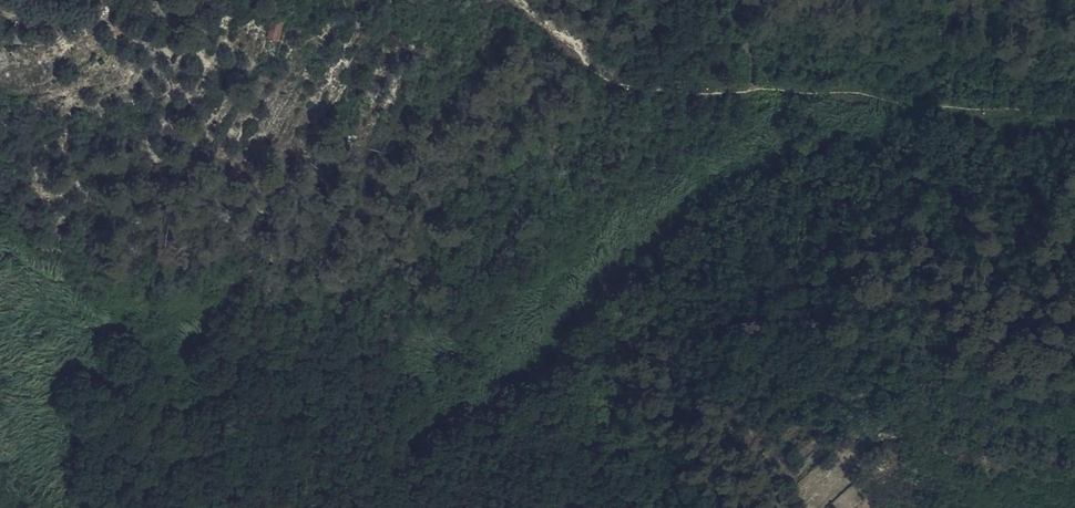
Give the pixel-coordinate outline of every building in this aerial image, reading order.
[(278,41),(282,19),(271,17),(267,39),(278,41)] [(15,21),(13,36),(26,37),(27,22),(15,21)] [(266,82),(271,72),(261,67),(255,78),(266,82)]
